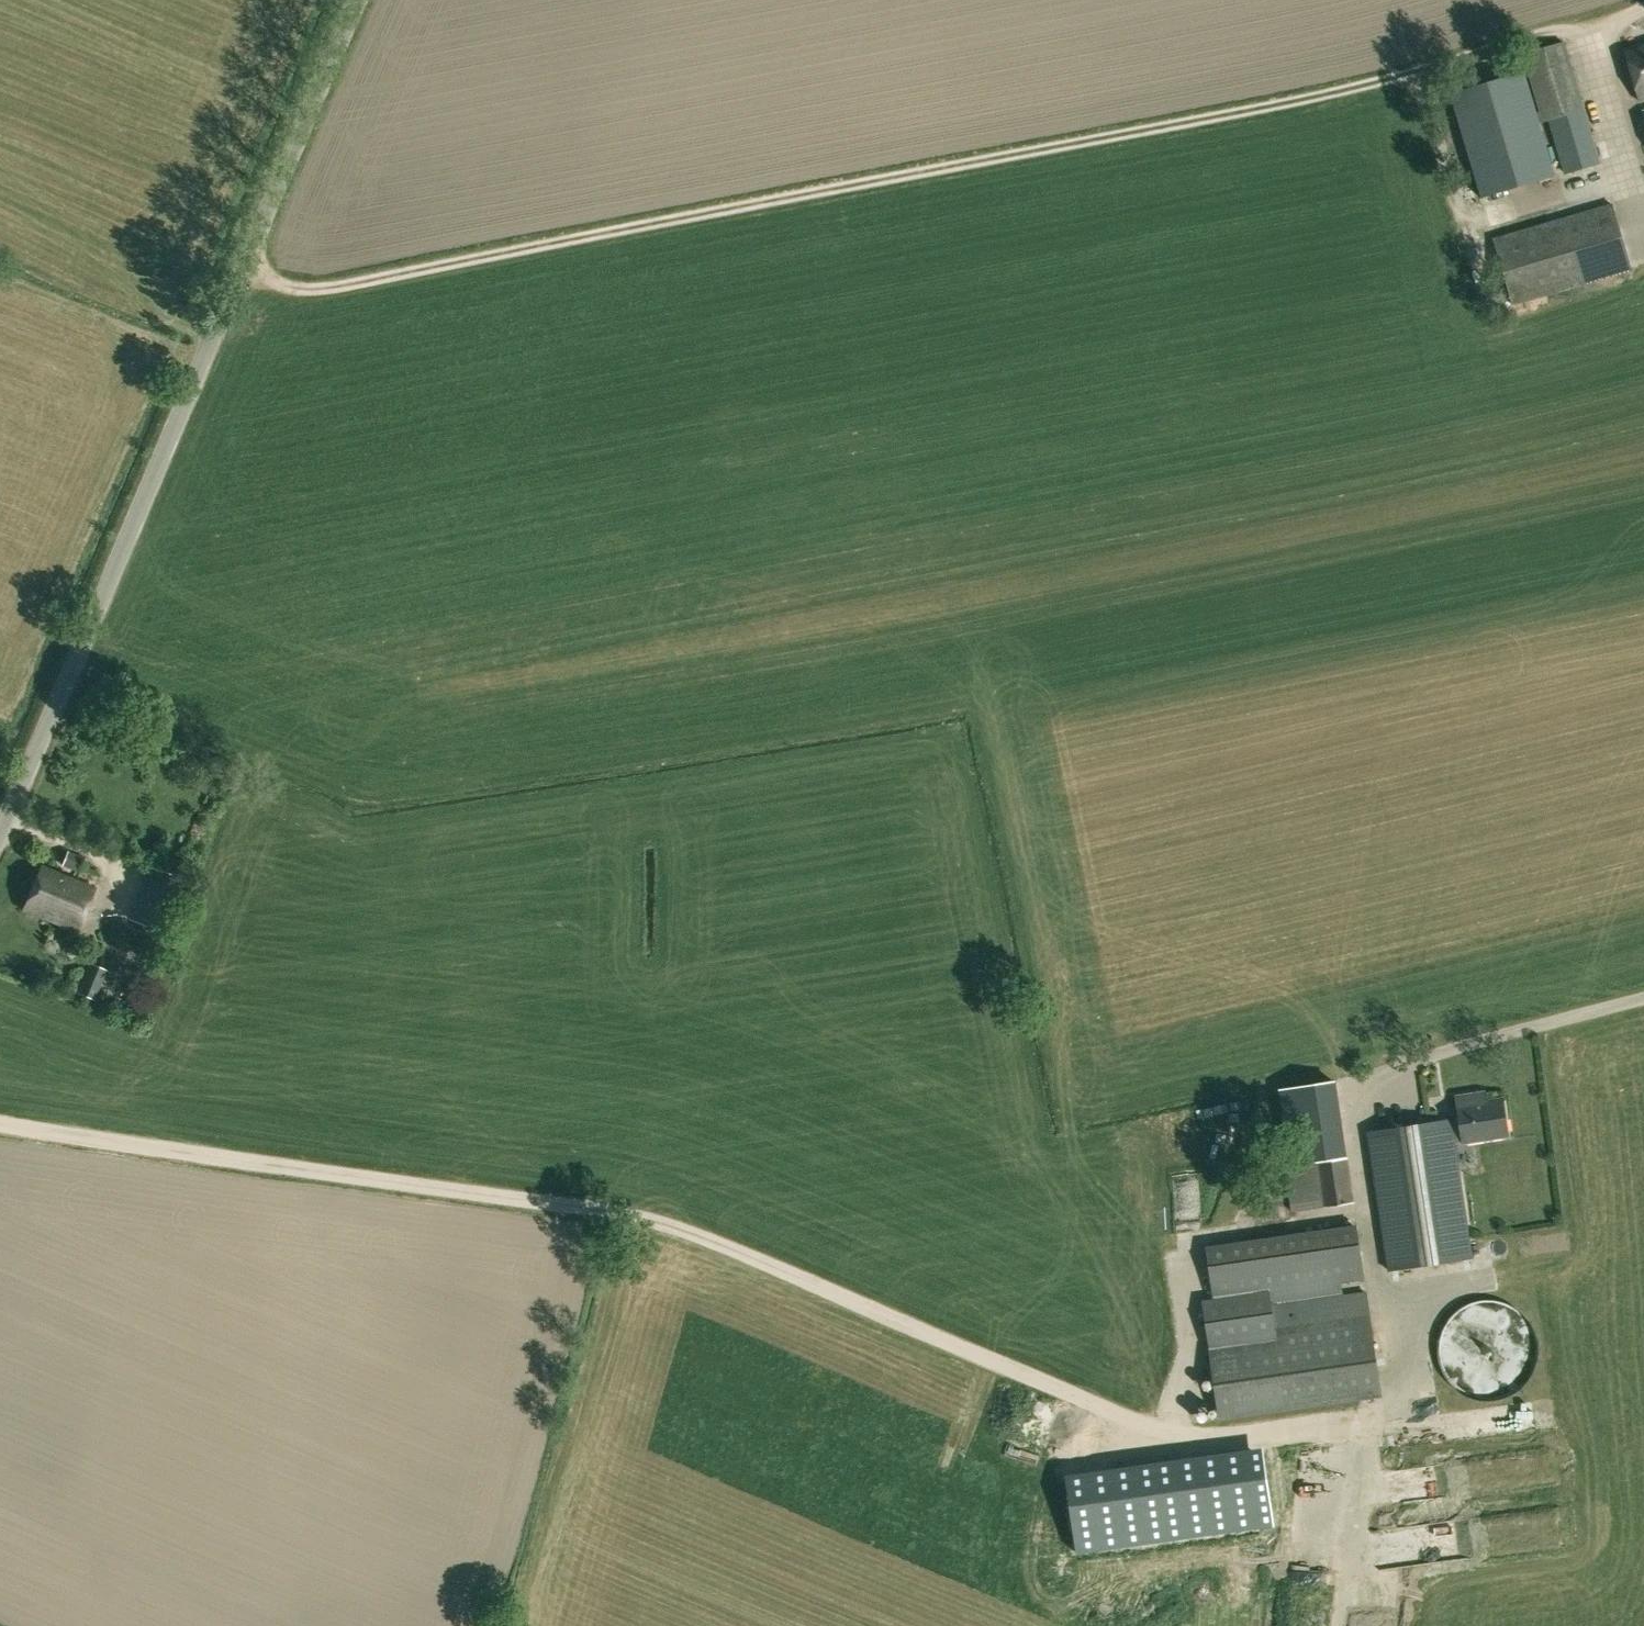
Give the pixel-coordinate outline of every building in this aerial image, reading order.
[(1563,174),(1601,162),(1584,106),(1583,106),(1564,42),(1523,55),(1540,111),(1537,113),(1524,71),(1449,93),(1481,198),(1555,176),(1539,120),(1546,117),(1563,174)] [(1624,48),(1640,101),(1643,100),(1643,42),(1624,48)] [(1512,305),(1632,270),(1612,202),(1493,237),(1512,305)] [(85,858),(67,850),(61,865),(80,873),(85,858)] [(160,932),(182,878),(151,866),(130,919),(160,932)] [(41,867),(24,909),(76,930),(93,888),(41,867)] [(94,1000),(107,970),(90,962),(78,992),(94,1000)] [(1280,1088),(1292,1163),(1345,1155),(1334,1080),(1280,1088)] [(1456,1096),(1463,1142),(1508,1135),(1502,1098),(1476,1102),(1475,1093),(1456,1096)] [(1457,1170),(1447,1172),(1439,1119),(1374,1129),(1393,1252),(1468,1241),(1457,1170)] [(1348,1157),(1284,1167),(1291,1212),(1355,1201),(1348,1157)] [(1215,1303),(1364,1280),(1356,1226),(1207,1247),(1215,1303)] [(1541,1351),(1507,1283),(1437,1318),(1459,1361),(1468,1357),(1481,1381),(1541,1351)] [(1207,1337),(1219,1420),(1382,1396),(1366,1290),(1295,1301),(1298,1324),(1207,1337)] [(1554,1398),(1407,1413),(1410,1437),(1556,1421),(1554,1398)] [(1316,1600),(1317,1583),(1299,1582),(1298,1598),(1316,1600)]
